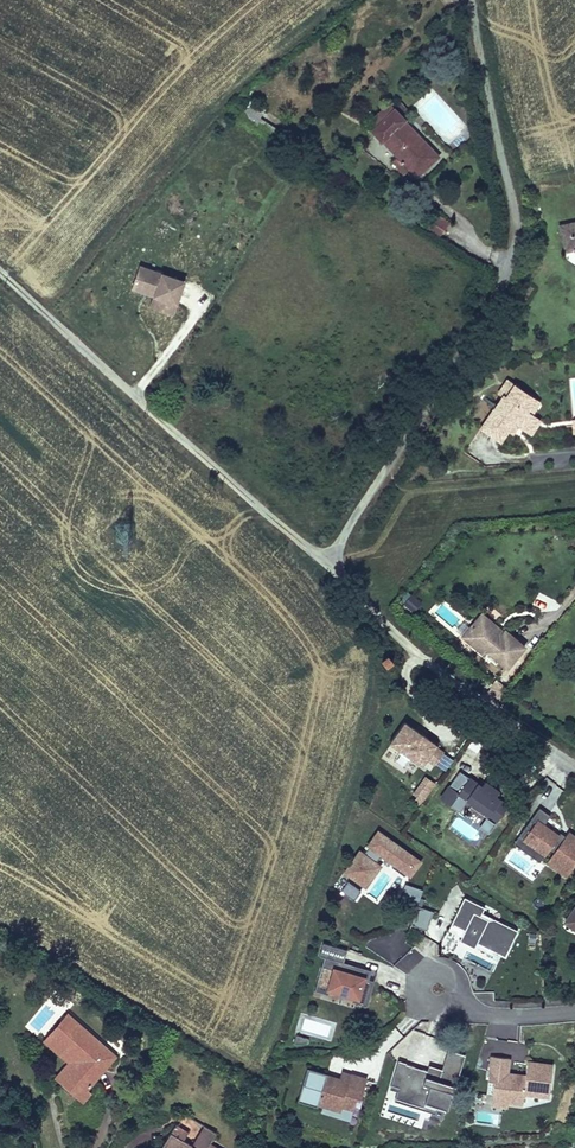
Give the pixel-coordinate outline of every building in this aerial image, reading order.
[(264,111),(250,101),(244,110),(238,105),(235,110),(231,107),(229,110),(239,117),(239,118),(290,152),(292,151),(298,144),(259,119),(264,111)] [(403,120),(393,109),(388,104),(366,125),(371,131),(396,156),(390,161),(397,168),(402,163),(416,177),(438,156),(422,139),(418,143),(399,123),(403,120)] [(449,222),(433,213),(423,226),(439,237),(449,222)] [(562,224),(568,251),(574,249),(574,221),(562,224)] [(153,294),(161,270),(139,263),(131,287),(153,294)] [(149,305),(173,313),(184,278),(161,270),(153,294),(149,305)] [(510,387),(503,382),(496,393),(500,396),(503,398),(510,387)] [(531,400),(510,387),(503,398),(500,396),(478,432),(498,444),(505,431),(510,424),(518,430),(527,416),(522,413),(531,400)] [(539,404),(531,400),(522,413),(527,416),(518,430),(510,424),(505,431),(517,439),(522,432),(528,436),(537,421),(531,417),(539,404)] [(115,523),(115,541),(132,541),(131,523),(115,523)] [(421,603),(410,594),(399,607),(409,616),(421,603)] [(506,634),(508,632),(488,614),(486,616),(506,634)] [(486,616),(471,632),(481,641),(477,645),(489,655),(493,651),(511,667),(530,646),(511,629),(508,632),(506,634),(486,616)] [(481,641),(471,632),(467,637),(477,645),(481,641)] [(388,656),(381,661),(387,669),(394,664),(388,656)] [(437,745),(405,723),(390,743),(422,766),(427,759),(436,765),(444,754),(435,748),(437,745)] [(496,797),(499,792),(486,783),(483,788),(461,772),(443,797),(453,803),(451,806),(459,812),(468,800),(489,815),(498,821),(508,806),(496,797)] [(424,802),(436,786),(426,779),(415,795),(424,802)] [(574,864),(574,837),(570,833),(566,837),(560,846),(555,842),(559,836),(544,825),(551,816),(540,808),(521,834),(526,838),(524,841),(545,856),(550,849),(555,853),(548,863),(566,876),(574,864)] [(489,834),(498,821),(489,815),(480,828),(489,834)] [(421,862),(379,831),(368,846),(370,847),(364,855),(360,852),(345,873),(365,887),(380,866),(376,863),(382,855),(395,865),(393,868),(405,877),(408,873),(413,866),(416,869),(421,862)] [(560,846),(566,837),(561,833),(559,836),(555,842),(560,846)] [(545,856),(524,841),(526,838),(521,834),(514,844),(540,863),(545,856)] [(411,876),(416,869),(413,866),(408,873),(411,876)] [(355,901),(361,892),(348,882),(341,892),(355,901)] [(418,903),(422,891),(406,886),(402,898),(418,903)] [(518,931),(494,920),(489,920),(481,916),(485,908),(465,898),(452,924),(465,931),(462,938),(460,941),(475,949),(475,948),(477,944),(493,952),(505,958),(518,931)] [(428,931),(434,912),(418,907),(412,925),(428,931)] [(566,922),(574,929),(574,909),(566,922)] [(462,938),(465,931),(452,924),(449,931),(462,938)] [(418,947),(431,956),(438,946),(425,937),(418,947)] [(365,978),(368,970),(344,963),(347,951),(323,944),(319,956),(324,958),(314,991),(328,996),(330,990),(357,998),(355,1004),(367,1007),(375,981),(365,978)] [(493,952),(477,944),(475,948),(491,956),(493,952)] [(375,981),(378,973),(368,970),(365,978),(375,981)] [(83,1028),(68,1015),(49,1037),(78,1063),(66,1076),(84,1093),(88,1088),(116,1057),(83,1028)] [(307,1044),(308,1039),(297,1036),(295,1041),(307,1044)] [(66,1076),(78,1063),(49,1037),(45,1042),(68,1063),(56,1076),(85,1101),(93,1092),(88,1088),(84,1093),(66,1076)] [(455,1086),(465,1056),(448,1051),(442,1071),(435,1069),(434,1074),(400,1063),(393,1087),(399,1089),(426,1098),(423,1107),(444,1113),(450,1093),(455,1094),(457,1087),(455,1086)] [(549,1099),(553,1066),(528,1063),(526,1077),(513,1075),(512,1078),(508,1077),(508,1075),(510,1060),(492,1057),(489,1082),(494,1083),(493,1096),(503,1098),(508,1104),(523,1105),(524,1096),(549,1099)] [(361,1100),(367,1081),(351,1076),(347,1089),(339,1086),(340,1083),(326,1079),(327,1075),(307,1069),(298,1101),(318,1107),(318,1105),(341,1112),(343,1107),(352,1110),(356,1098),(361,1100)] [(347,1089),(351,1076),(342,1073),(340,1083),(339,1086),(347,1089)] [(426,1098),(399,1089),(396,1099),(423,1107),(426,1098)] [(507,1108),(508,1104),(503,1098),(493,1096),(492,1106),(507,1108)] [(176,1124),(163,1146),(166,1147),(215,1147),(210,1145),(216,1135),(205,1127),(193,1147),(184,1141),(189,1132),(176,1124)]
